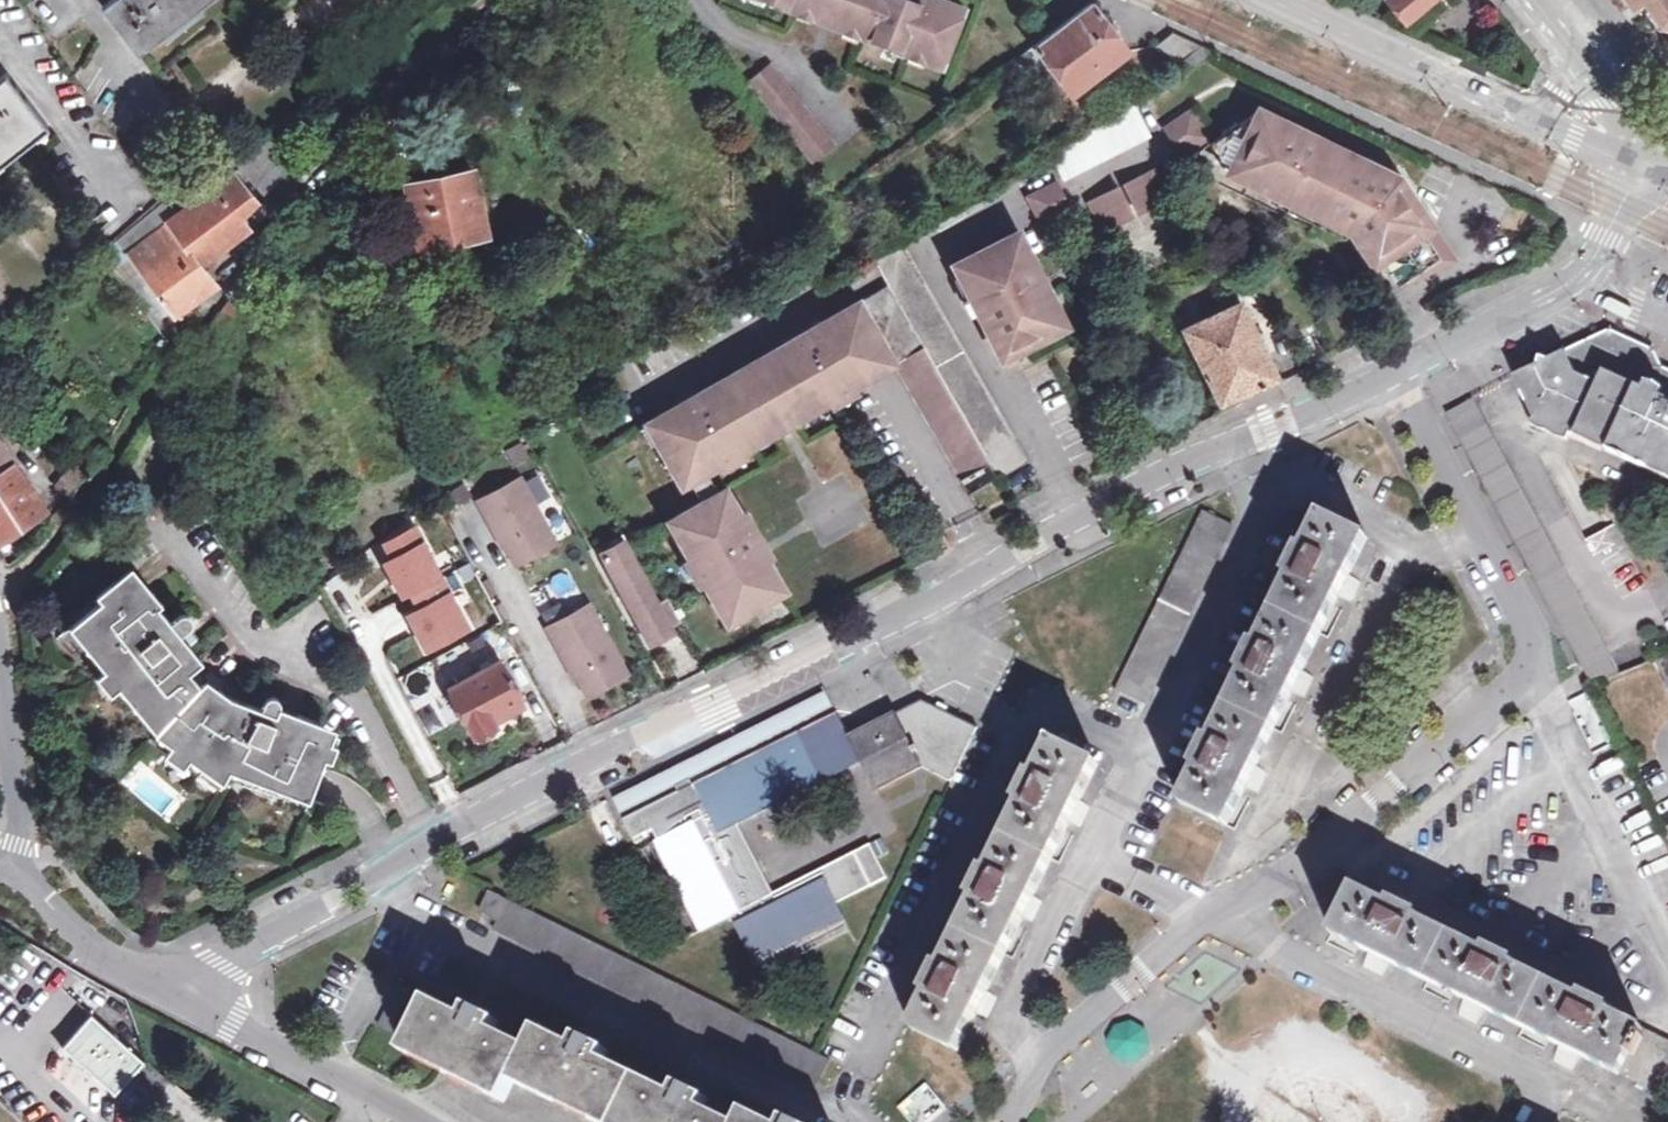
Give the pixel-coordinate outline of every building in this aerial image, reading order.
[(140,51),(206,0),(107,0),(103,3),(140,51)] [(786,12),(785,16),(812,25),(820,0),(752,0),(786,12)] [(906,55),(904,58),(941,71),(962,9),(938,0),(925,0),(922,9),(895,0),(841,0),(830,32),(857,42),(859,38),(906,55)] [(1410,25),(1441,0),(1389,0),(1410,25)] [(1656,3),(1647,10),(1660,28),(1667,29),(1667,0),(1654,0),(1656,3)] [(1011,80),(1042,59),(1071,93),(1129,49),(1090,1),(1001,69),(1011,80)] [(1196,63),(1216,51),(1204,45),(1174,31),(1157,46),(1196,63)] [(762,64),(739,84),(810,164),(833,144),(762,64)] [(0,71),(0,159),(48,121),(5,67),(0,71)] [(1063,179),(1149,136),(1130,103),(1048,151),(1063,179)] [(1198,154),(1215,178),(1242,191),(1254,196),(1341,233),(1367,267),(1379,260),(1397,287),(1417,277),(1413,271),(1439,258),(1418,225),(1412,228),(1397,205),(1376,217),(1370,208),(1361,205),(1365,195),(1382,202),(1389,188),(1382,174),(1377,176),(1366,157),(1299,125),(1252,103),(1243,118),(1226,129),(1207,142),(1208,146),(1198,154)] [(1180,156),(1208,137),(1189,110),(1162,128),(1180,156)] [(121,239),(143,270),(174,315),(217,282),(204,264),(251,228),(239,216),(258,199),(241,180),(251,173),(267,190),(295,165),(267,138),(237,160),(243,165),(235,172),(233,170),(178,213),(174,208),(171,211),(164,203),(121,239)] [(1391,169),(1366,157),(1377,176),(1382,174),(1389,188),(1382,202),(1365,195),(1361,205),(1370,208),(1376,217),(1397,205),(1412,228),(1418,225),(1439,258),(1413,271),(1417,277),(1452,259),(1421,213),(1391,169)] [(416,246),(483,233),(471,170),(403,183),(416,246)] [(1137,214),(1167,199),(1153,170),(1122,185),(1137,214)] [(1040,224),(1070,211),(1063,195),(1056,182),(1027,196),(1033,210),(1040,224)] [(1101,231),(1132,217),(1117,188),(1087,202),(1101,231)] [(1002,355),(1053,331),(1048,321),(1059,316),(1017,234),(956,265),(1002,355)] [(1025,461),(897,241),(871,257),(886,283),(990,462),(998,477),(1025,461)] [(174,315),(143,270),(126,284),(159,328),(176,317),(174,315)] [(886,283),(857,300),(893,363),(958,480),(990,462),(886,283)] [(1221,401),(1276,377),(1241,299),(1183,329),(1216,398),(1212,400),(1215,407),(1222,403),(1221,401)] [(875,373),(893,363),(857,300),(839,310),(825,318),(828,324),(758,364),(791,421),(862,381),(875,373)] [(1063,326),(1059,316),(1048,321),(1053,331),(1063,326)] [(1662,369),(1653,351),(1610,330),(1511,379),(1529,419),(1570,437),(1575,428),(1609,444),(1605,453),(1636,467),(1640,458),(1667,472),(1667,371),(1662,369)] [(747,438),(772,425),(739,367),(644,421),(680,484),(750,444),(747,438)] [(1472,399),(1443,413),(1591,686),(1619,673),(1472,399)] [(1575,428),(1570,437),(1605,453),(1609,444),(1575,428)] [(46,507),(0,438),(0,541),(46,507)] [(84,442),(55,486),(71,498),(102,453),(84,442)] [(1636,467),(1667,482),(1667,472),(1640,458),(1636,467)] [(554,542),(519,478),(478,500),(498,537),(501,535),(515,563),(554,542)] [(692,506),(676,515),(692,544),(683,550),(706,590),(715,585),(735,618),(754,607),(783,590),(724,487),(692,506)] [(1120,690),(1143,702),(1235,520),(1209,499),(1110,695),(1117,698),(1120,690)] [(1368,536),(1321,513),(1305,545),(1299,543),(1284,573),(1289,576),(1256,643),(1252,640),(1237,670),(1242,673),(1210,738),(1206,735),(1191,764),(1196,767),(1180,800),(1227,823),(1368,536)] [(469,627),(416,529),(388,545),(396,560),(387,564),(405,597),(412,592),(421,610),(410,616),(428,649),(469,627)] [(623,543),(603,554),(647,636),(667,625),(623,543)] [(121,584),(135,574),(130,568),(116,578),(121,584)] [(121,584),(116,578),(97,595),(103,600),(78,620),(90,635),(85,639),(109,668),(113,665),(124,679),(119,684),(142,708),(149,702),(164,721),(159,727),(174,740),(170,745),(189,759),(194,753),(225,775),(230,768),(252,779),(251,781),(285,796),(292,779),(313,788),(325,758),(329,760),(338,738),(299,720),(280,712),(283,704),(283,700),(272,695),(268,696),(264,704),(251,698),(248,704),(230,696),(217,687),(220,682),(208,673),(198,661),(203,657),(191,641),(181,630),(188,624),(191,618),(184,610),(179,610),(170,617),(135,574),(121,584)] [(589,603),(547,626),(570,668),(573,667),(588,694),(626,672),(589,603)] [(181,630),(191,641),(198,635),(188,624),(181,630)] [(1667,690),(1667,689),(1667,654),(1653,661),(1667,690)] [(504,714),(525,703),(501,660),(448,688),(479,744),(510,726),(504,714)] [(1589,691),(1572,698),(1587,740),(1604,734),(1589,691)] [(826,693),(614,798),(621,812),(678,783),(692,777),(833,707),(826,693)] [(692,777),(678,783),(682,792),(627,821),(636,839),(656,829),(661,839),(657,841),(703,930),(727,919),(732,917),(757,965),(846,921),(839,907),(873,891),(856,857),(776,895),(741,828),(863,769),(875,794),(923,772),(927,774),(948,785),(952,787),(979,730),(925,702),(849,739),(837,715),(695,784),(692,777)] [(280,712),(299,720),(302,713),(283,704),(280,712)] [(1100,761),(1053,739),(1036,773),(1032,771),(1018,800),(1023,802),(991,867),(987,865),(972,896),(975,898),(944,964),(940,962),(926,991),(930,992),(913,1026),(960,1049),(1100,761)] [(292,779),(285,796),(306,805),(313,788),(292,779)] [(1608,1011),(1609,1007),(1582,993),(1580,999),(1513,966),(1515,961),(1486,946),(1483,951),(1416,919),(1418,914),(1390,901),(1388,904),(1355,890),(1333,933),(1657,1093),(1659,1093),(1663,1094),(1667,1094),(1667,1041),(1608,1011)] [(491,891),(482,912),(502,923),(498,932),(821,1087),(836,1057),(820,1049),(491,891)] [(699,1103),(703,1094),(676,1081),(671,1091),(601,1057),(605,1048),(578,1034),(574,1043),(537,1025),(528,1043),(492,1026),(496,1017),(467,1003),(463,1012),(400,982),(377,1028),(404,1041),(401,1046),(503,1095),(513,1075),(610,1121),(738,1121),(699,1103)] [(64,1044),(115,1090),(144,1058),(93,1013),(64,1044)] [(895,1107),(908,1121),(930,1121),(946,1108),(924,1082),(895,1107)] [(745,1106),(738,1121),(778,1121),(745,1106)] [(783,1113),(778,1121),(802,1121),(783,1113)]
